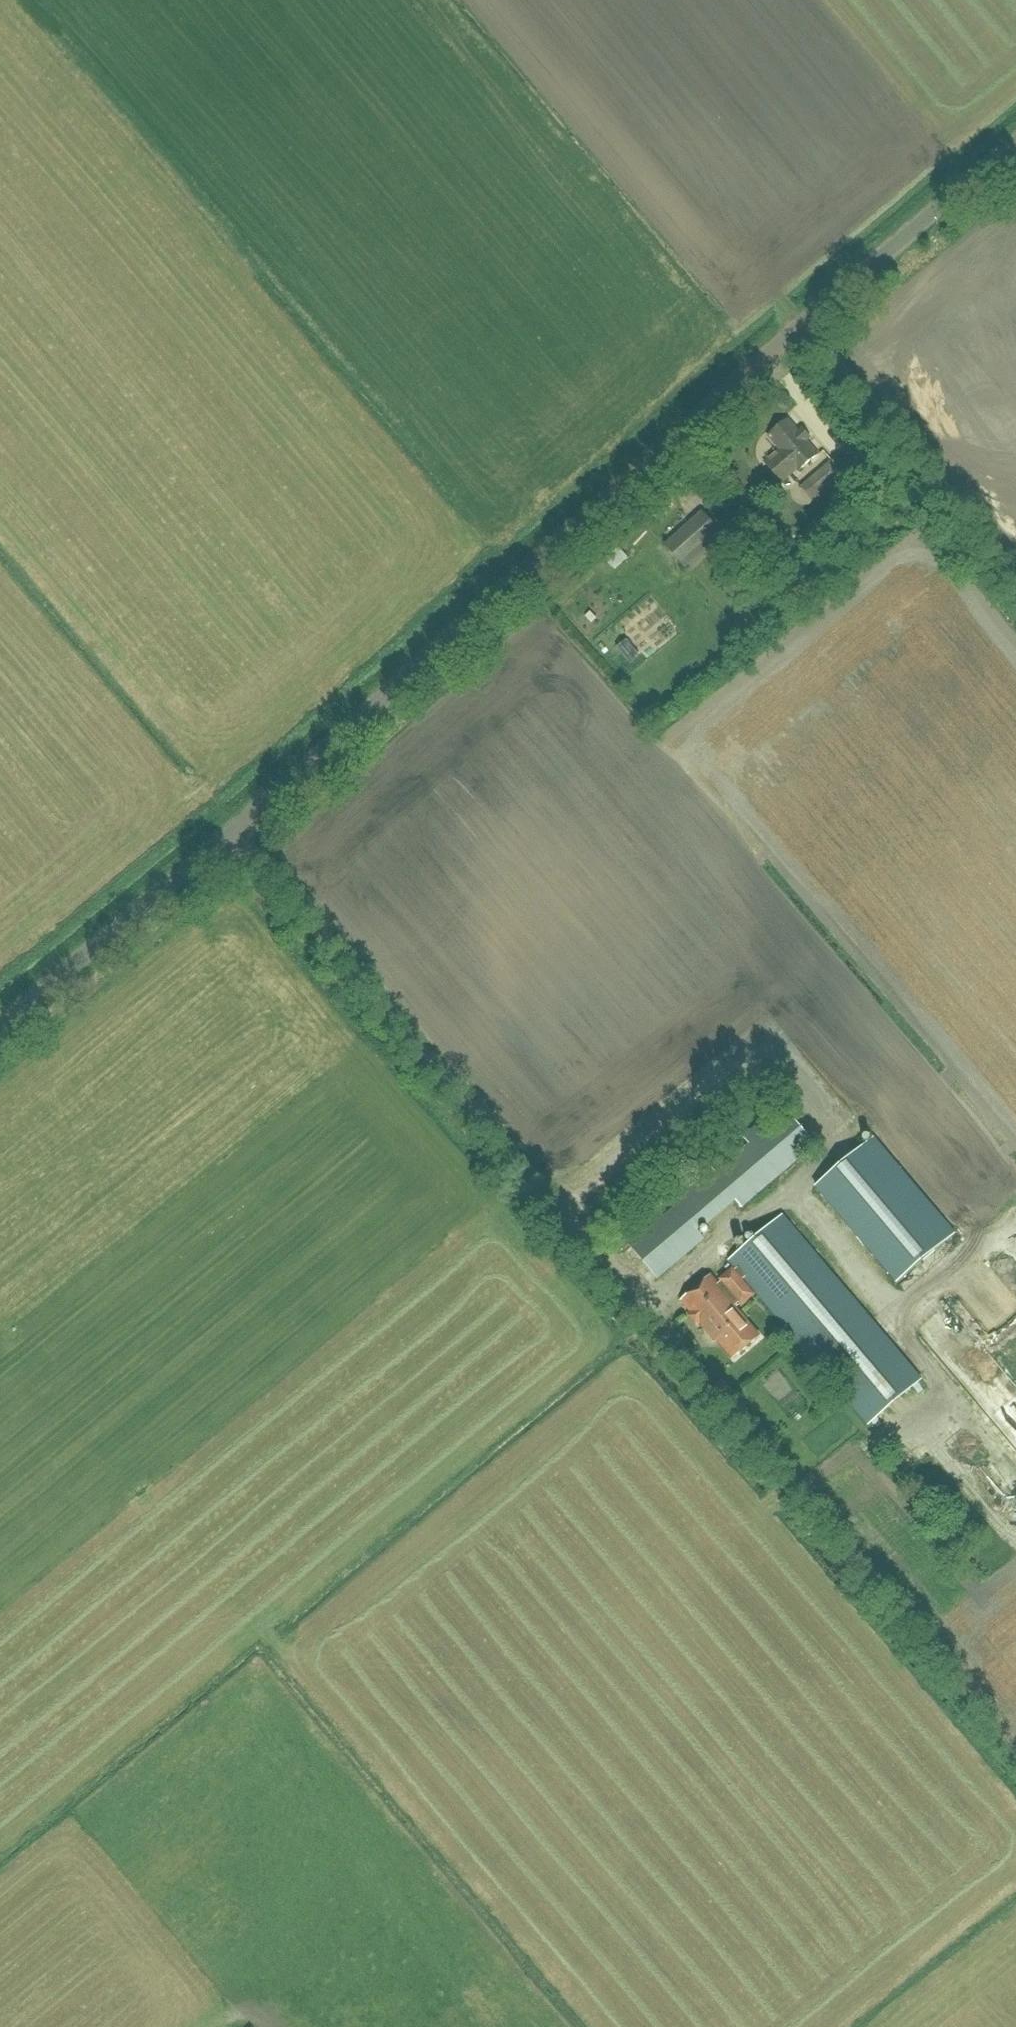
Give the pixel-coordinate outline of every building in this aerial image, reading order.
[(788,420),(768,437),(779,451),(764,463),(781,484),(796,471),(797,473),(817,456),(806,442),(809,439),(801,430),(798,432),(788,420)] [(837,429),(817,446),(831,461),(800,487),(812,501),(842,474),(832,462),(851,445),(837,429)] [(702,513),(664,546),(684,569),(721,536),(702,513)] [(604,554),(616,570),(632,558),(620,542),(604,554)] [(748,1145),(714,1174),(735,1199),(741,1207),(815,1146),(783,1108),(744,1140),(748,1145)] [(666,1196),(609,1243),(617,1252),(630,1242),(657,1276),(702,1239),(696,1232),(670,1201),(666,1196)] [(920,1381),(862,1312),(781,1216),(729,1260),(736,1269),(722,1281),(740,1303),(751,1294),(740,1281),(744,1278),(868,1425),(920,1381)] [(939,1227),(875,1236),(878,1259),(896,1257),(896,1261),(934,1256),(930,1231),(939,1230),(939,1227)] [(734,1359),(759,1339),(741,1318),(745,1315),(712,1276),(681,1302),(715,1343),(719,1340),(734,1359)]
